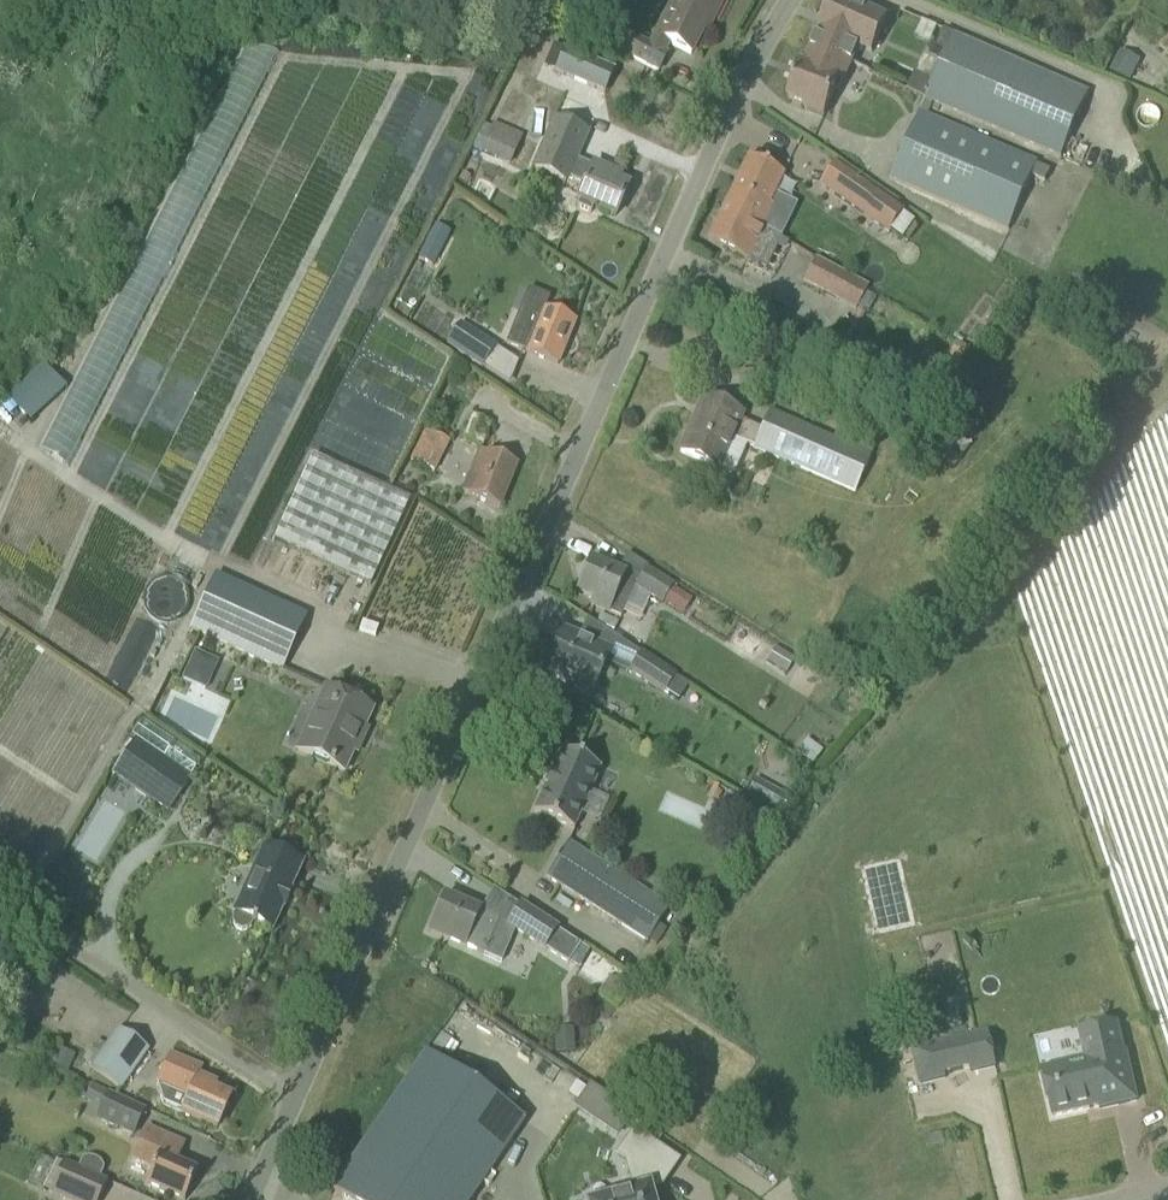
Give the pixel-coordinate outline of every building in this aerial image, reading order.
[(662,38),(656,35),(657,32),(656,31),(649,45),(632,36),(622,53),(658,71),(667,54),(665,53),(670,44),(691,55),(709,21),(713,23),(725,0),(681,0),(662,38)] [(810,55),(832,65),(835,58),(851,64),(859,46),(873,52),(887,19),(844,0),(833,0),(820,29),(821,29),(810,55)] [(1089,94),(953,35),(925,100),(1061,159),(1089,94)] [(232,50),(46,450),(75,463),(261,64),(232,50)] [(616,73),(568,50),(558,72),(606,94),(616,73)] [(1118,50),(1110,71),(1129,79),(1137,58),(1118,50)] [(844,80),(851,64),(835,58),(832,65),(810,55),(805,65),(802,64),(789,98),(808,105),(806,110),(825,117),(836,87),(841,88),(844,80)] [(593,163),(591,167),(577,161),(589,133),(553,117),(530,169),(567,185),(569,179),(583,185),(577,199),(616,217),(629,187),(619,182),(621,177),(593,163)] [(491,121),(478,153),(509,165),(522,134),(491,121)] [(1050,170),(1037,165),(1037,164),(940,122),(911,189),(1009,231),(1032,176),(1045,182),(1050,170)] [(747,221),(765,230),(775,207),(771,205),(785,177),(750,159),(727,206),(749,217),(747,221)] [(861,212),(876,190),(835,161),(820,183),(861,212)] [(892,228),(905,209),(887,197),(874,215),(892,228)] [(749,217),(727,206),(709,243),(749,262),(750,260),(768,269),(783,238),(765,230),(747,221),(749,217)] [(435,267),(444,249),(428,241),(418,259),(435,267)] [(865,285),(818,260),(806,282),(853,307),(865,285)] [(558,365),(576,322),(524,300),(507,342),(558,365)] [(495,348),(460,324),(447,342),(483,366),(495,348)] [(30,421),(63,386),(39,364),(6,399),(30,421)] [(693,425),(680,453),(719,470),(732,439),(855,493),(870,458),(769,414),(762,431),(740,421),(742,416),(704,399),(704,400),(708,402),(698,427),(693,425)] [(426,430),(411,459),(436,471),(450,443),(426,430)] [(463,491),(500,508),(517,464),(483,448),(463,491)] [(313,456),(272,541),(369,587),(410,502),(313,456)] [(630,584),(632,579),(591,561),(577,592),(594,599),(591,605),(608,613),(609,612),(622,617),(635,586),(630,584)] [(676,584),(651,568),(638,588),(663,604),(676,584)] [(216,573),(191,627),(254,657),(282,669),(307,615),(216,573)] [(557,639),(553,647),(549,645),(543,660),(547,662),(543,670),(577,685),(574,692),(590,699),(610,653),(579,640),(576,648),(557,639)] [(205,689),(218,660),(192,649),(180,679),(205,689)] [(676,677),(641,655),(630,672),(664,694),(676,677)] [(304,752),(298,749),(298,750),(344,772),(372,710),(327,688),(316,710),(323,713),(304,752)] [(191,778),(150,749),(135,770),(120,760),(111,772),(167,811),(191,778)] [(534,813),(574,830),(601,769),(561,751),(550,776),(549,776),(544,787),(545,788),(534,813)] [(647,944),(670,907),(569,843),(569,842),(568,842),(545,877),(546,878),(547,878),(586,905),(587,904),(647,944)] [(302,864),(264,847),(234,912),(233,918),(233,923),(234,927),(236,930),(240,932),(245,932),(250,930),(256,925),(257,923),(272,930),(283,907),(284,908),(285,906),(280,904),(286,892),(290,894),(291,893),(289,892),(302,864)] [(444,897),(429,931),(502,962),(516,931),(569,965),(581,946),(520,907),(508,925),(444,897)] [(1118,1024),(1081,1032),(1088,1061),(1042,1072),(1053,1118),(1100,1107),(1100,1110),(1138,1101),(1127,1053),(1124,1053),(1118,1024)] [(149,1050),(118,1029),(90,1069),(120,1091),(149,1050)] [(968,1068),(969,1073),(995,1067),(994,1062),(988,1034),(912,1051),(919,1079),(920,1084),(946,1078),(945,1073),(968,1068)] [(426,1053),(333,1190),(348,1199),(457,1199),(515,1114),(426,1053)] [(165,1066),(158,1084),(189,1097),(182,1112),(217,1128),(231,1098),(213,1091),(216,1085),(198,1077),(197,1080),(165,1066)] [(578,1108),(618,1135),(632,1113),(592,1086),(578,1108)] [(145,1110),(109,1094),(97,1120),(133,1137),(145,1110)] [(152,1170),(147,1183),(181,1199),(185,1199),(197,1173),(177,1164),(185,1145),(146,1128),(131,1161),(152,1170)] [(651,1192),(665,1188),(681,1164),(637,1134),(621,1158),(629,1163),(637,1193),(614,1199),(654,1199),(651,1192)] [(108,1183),(65,1164),(50,1195),(61,1199),(101,1199),(108,1183)]
